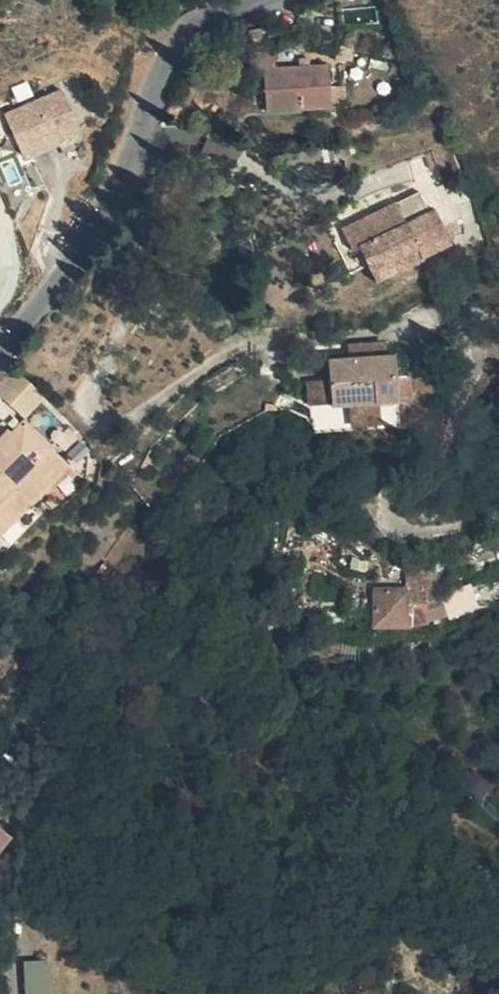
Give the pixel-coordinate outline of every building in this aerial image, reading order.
[(340,110),(337,66),(284,70),(283,53),(255,55),(256,73),(269,72),(272,115),(340,110)] [(93,133),(77,91),(19,114),(35,156),(93,133)] [(347,166),(346,148),(294,152),(296,169),(347,166)] [(402,260),(406,274),(441,262),(431,234),(418,240),(413,225),(391,232),(384,212),(328,231),(336,254),(345,251),(354,276),(402,260)] [(418,240),(431,234),(426,220),(413,225),(418,240)] [(109,267),(109,264),(108,260),(107,258),(105,256),(101,255),(98,255),(95,257),(93,259),(92,263),(92,266),(94,269),(96,271),(100,272),(103,272),(106,270),(109,267)] [(359,290),(406,274),(402,260),(354,276),(359,290)] [(40,379),(29,365),(14,381),(25,393),(40,379)] [(339,370),(339,415),(407,414),(406,370),(339,370)] [(330,378),(308,378),(309,402),(330,402),(330,378)] [(40,379),(25,393),(40,410),(54,398),(40,379)] [(407,414),(339,415),(339,433),(407,432),(407,414)] [(3,527),(25,505),(32,513),(62,485),(56,478),(79,456),(40,415),(0,453),(0,524),(1,525),(3,527)] [(86,464),(79,456),(56,478),(62,485),(86,464)] [(25,505),(3,527),(9,534),(32,513),(25,505)] [(437,561),(408,564),(407,579),(439,575),(437,561)] [(439,575),(407,579),(407,593),(407,604),(442,600),(439,575)] [(373,596),(378,627),(412,630),(447,619),(447,600),(442,600),(407,604),(407,593),(373,596)] [(46,957),(25,958),(28,993),(49,993),(46,957)]
